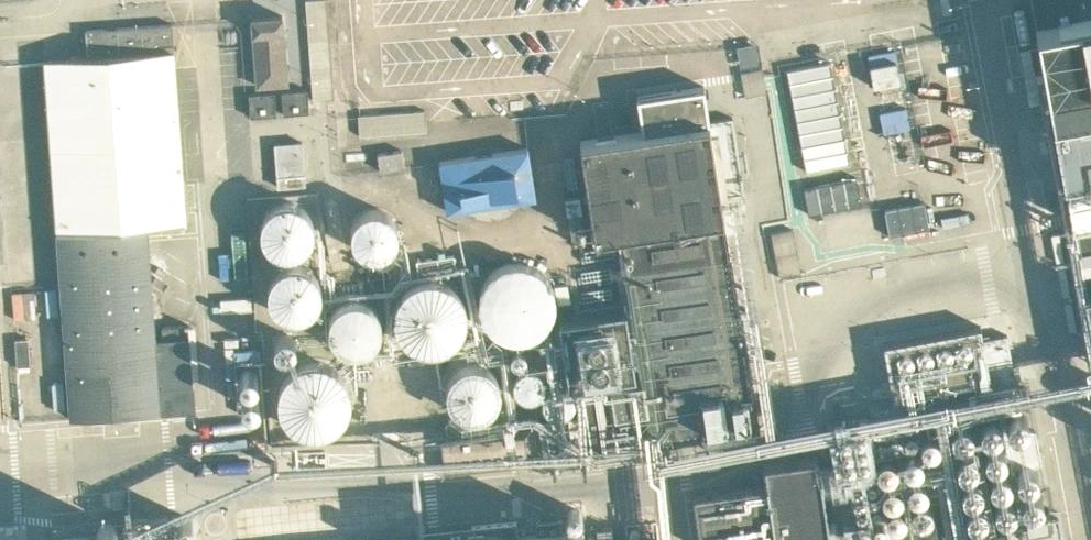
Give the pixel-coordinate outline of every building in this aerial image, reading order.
[(1053,113),(1052,113),(1064,177),(1090,172),(1090,179),(1090,0),(1032,0),(1053,113)] [(253,16),(258,84),(288,82),(283,14),(253,16)] [(174,51),(175,51),(173,23),(129,26),(86,29),(88,56),(45,59),(47,81),(72,417),(197,408),(195,382),(194,382),(189,323),(163,325),(164,338),(154,338),(149,270),(154,270),(153,246),(147,246),(146,224),(186,221),(174,51)] [(763,89),(761,72),(780,69),(776,38),(735,43),(741,92),(763,89)] [(830,59),(787,68),(807,169),(850,161),(830,59)] [(643,130),(580,139),(584,161),(596,237),(622,233),(653,439),(759,424),(745,333),(742,311),(740,311),(722,195),(745,192),(733,116),(710,120),(705,85),(638,95),(643,130)] [(308,88),(282,90),(284,113),(310,111),(308,88)] [(277,114),(275,91),(249,93),(251,116),(277,114)] [(425,109),(358,112),(359,132),(426,130),(425,109)] [(276,143),(279,185),(305,184),(302,141),(276,143)] [(40,173),(39,147),(0,148),(0,175),(40,173)] [(529,147),(439,160),(447,210),(536,197),(529,147)] [(402,149),(378,152),(380,169),(405,166),(402,149)] [(857,176),(804,186),(808,211),(861,202),(857,176)] [(1067,188),(1073,222),(1090,218),(1090,183),(1067,188)] [(925,201),(885,208),(890,235),(930,227),(925,201)] [(316,234),(317,225),(315,216),(310,209),(299,203),(289,202),(278,206),(272,211),(268,216),(265,225),(266,235),(269,242),(275,250),(285,254),(294,255),(302,252),(309,247),(314,242),(316,234)] [(366,252),(374,254),(382,253),(389,249),(395,243),(398,235),(399,227),(396,219),(390,213),(383,208),(376,207),(368,208),(361,212),(355,217),(352,225),(352,234),(354,241),(359,248),(366,252)] [(872,213),(819,217),(821,243),(874,238),(872,213)] [(1074,225),(1090,317),(1090,222),(1074,225)] [(771,231),(777,272),(797,270),(791,228),(771,231)] [(454,254),(416,259),(419,277),(457,271),(454,254)] [(510,336),(521,337),(529,336),(537,332),(543,328),(548,323),(551,316),(554,309),(555,303),(554,296),(553,289),(550,282),(546,276),(541,269),(536,266),(529,263),(521,262),(513,262),(506,264),(499,266),(492,270),(488,274),(485,279),(482,285),(480,293),(479,302),(481,312),(485,320),(491,327),(496,331),(503,335),(510,336)] [(321,298),(322,288),(320,280),(315,272),(304,265),(293,264),(283,268),(279,271),(274,277),(271,284),(270,292),(272,301),(275,308),(282,314),(288,316),(294,317),(300,316),(307,314),(313,310),(318,305),(321,298)] [(431,350),(438,349),(443,348),(447,347),(452,344),(456,340),(461,335),(465,328),(467,322),(468,316),(468,308),(466,300),(464,297),(461,291),(457,287),(452,283),(448,280),(443,278),(437,277),(431,277),(426,277),(419,279),(412,281),(402,289),(399,293),(396,300),(394,305),(394,313),(394,320),(397,328),(400,334),(406,340),(412,344),(416,347),(424,349),(431,350)] [(571,301),(568,282),(556,284),(559,303),(571,301)] [(12,315),(52,316),(53,290),(13,289),(12,315)] [(381,332),(382,324),(381,317),(379,310),(372,303),(363,299),(353,297),(344,300),(338,304),(333,310),(329,320),(330,330),(333,339),(342,347),(352,350),(362,349),(372,345),(377,339),(381,332)] [(60,336),(47,337),(49,363),(62,362),(60,336)] [(29,337),(16,338),(18,365),(31,364),(29,337)] [(511,355),(511,358),(512,361),(515,364),(519,365),(522,364),(525,362),(527,359),(527,355),(525,352),(523,350),(519,349),(516,349),(513,351),(511,355)] [(280,387),(279,394),(279,402),(281,410),(284,417),(289,423),(296,428),(303,431),(310,433),(318,433),(326,432),(333,429),(339,424),(344,418),(348,411),(351,404),(351,396),(350,388),(347,381),(343,374),(337,369),(331,365),(323,362),(316,361),(308,362),(300,364),(294,368),(288,373),(283,379),(280,387)] [(603,380),(606,376),(605,372),(604,368),(601,364),(597,362),(594,362),(590,363),(587,366),(584,370),(584,375),(585,379),(588,383),(591,384),(596,384),(600,383),(603,380)] [(502,400),(503,391),(503,382),(500,376),(493,369),(484,364),(475,363),(465,367),(459,371),(454,376),(451,385),(451,396),(453,404),(460,411),(466,415),(475,417),(484,416),(492,413),(498,407),(502,400)] [(240,372),(240,376),(241,380),(244,382),(247,383),(251,383),(254,381),(256,377),(256,374),(255,370),(252,368),(249,367),(245,367),(242,369),(240,372)] [(542,393),(545,386),(544,379),(541,374),(536,369),(528,368),(521,370),(517,373),(514,378),(513,385),(515,392),(521,397),(530,399),(536,398),(542,393)] [(32,382),(18,383),(21,410),(34,409),(32,382)] [(608,387),(583,391),(591,447),(616,444),(608,387)] [(242,394),(241,398),(242,402),(245,404),(248,406),(252,406),(255,404),(258,402),(259,398),(259,394),(257,391),(254,389),(250,388),(247,389),(244,391),(242,394)] [(872,422),(871,425),(871,428),(873,431),(876,432),(880,432),(882,431),(884,428),(884,425),(883,422),(881,420),(877,419),(874,420),(872,422)] [(921,434),(921,438),(922,442),(924,445),(928,447),(932,447),(935,446),(938,443),(940,439),(939,435),(938,432),(935,429),(931,428),(927,429),(924,431),(921,434)] [(525,431),(442,439),(445,470),(528,462),(525,431)] [(693,495),(700,539),(830,539),(820,476),(821,476),(818,455),(763,463),(766,484),(693,495)] [(965,527),(968,539),(1064,539),(1058,510),(965,527)] [(168,514),(125,518),(127,539),(170,539),(168,514)] [(582,529),(560,531),(559,519),(537,521),(538,533),(518,535),(517,520),(472,524),(473,539),(469,539),(583,539),(582,529)] [(96,533),(97,537),(98,539),(116,539),(117,538),(118,534),(118,530),(116,526),(112,523),(108,522),(104,523),(100,525),(97,529),(96,533)]
